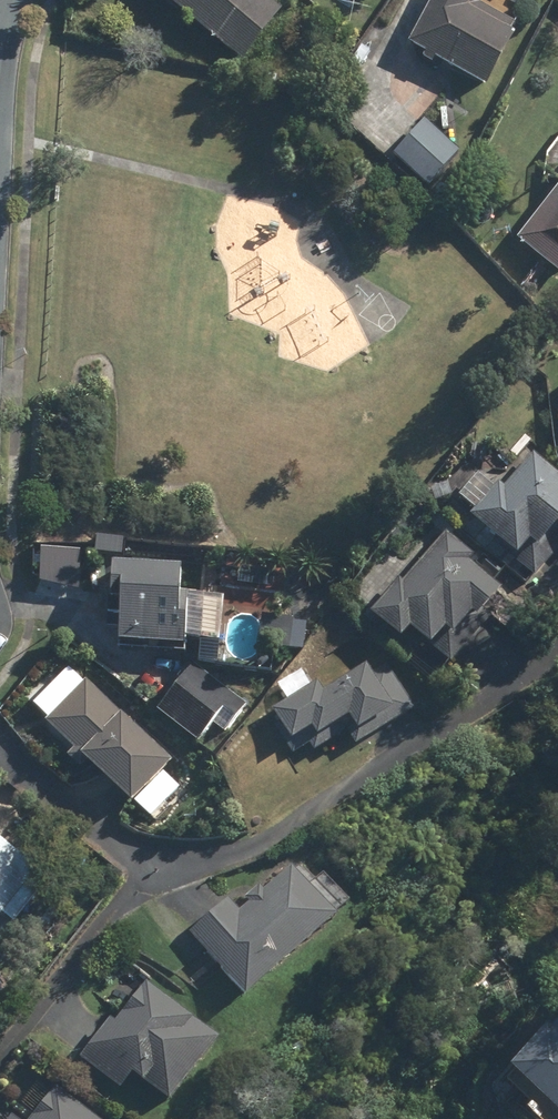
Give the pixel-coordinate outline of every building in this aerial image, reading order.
[(234,64),(272,13),(253,0),(147,0),(234,64)] [(478,89),(505,37),(457,11),(463,0),(426,0),(401,48),(478,89)] [(387,158),(421,189),(454,154),(419,123),(387,158)] [(556,280),(557,278),(557,164),(555,190),(511,245),(556,280)] [(531,578),(557,547),(557,483),(527,456),(498,489),(492,485),(463,520),(531,578)] [(422,648),(442,666),(500,598),(461,564),(467,559),(439,535),(396,588),(392,585),(364,618),(392,642),(399,635),(419,652),(422,648)] [(108,650),(173,652),(175,602),(169,601),(170,572),(99,570),(97,622),(109,622),(108,650)] [(149,717),(187,747),(204,726),(218,737),(239,710),(186,668),(149,717)] [(269,722),(290,757),(304,747),(308,753),(340,733),(350,748),(377,731),(382,740),(414,720),(386,675),(367,687),(362,678),(320,705),(313,694),(269,722)] [(38,726),(123,808),(162,769),(78,685),(38,726)] [(8,916),(45,867),(0,833),(0,911),(8,916)] [(194,929),(252,995),(344,915),(299,863),(268,889),(263,883),(249,895),(255,902),(245,911),(233,896),(194,929)] [(140,1070),(177,1097),(225,1035),(151,979),(121,1019),(117,1015),(87,1054),(128,1086),(140,1070)] [(492,1072),(550,1118),(557,1118),(557,1020),(544,1008),(492,1072)] [(59,1086),(35,1118),(103,1118),(59,1086)]
